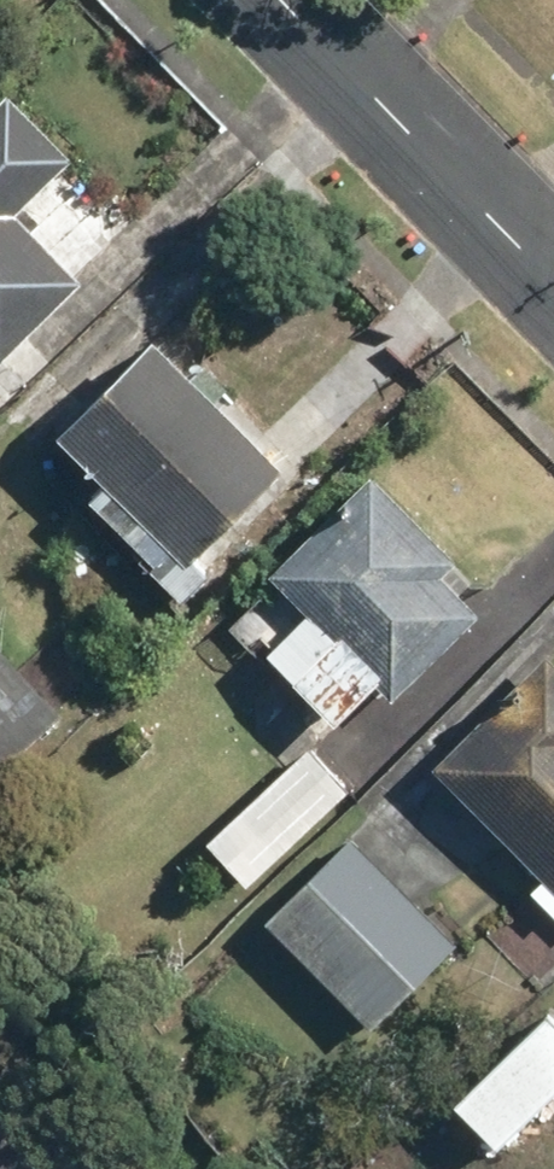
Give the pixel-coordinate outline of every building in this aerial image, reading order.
[(20,84),(0,103),(0,357),(2,359),(90,273),(31,212),(90,155),(20,84)] [(221,349),(205,363),(174,327),(63,422),(111,478),(101,486),(191,591),(223,564),(207,545),(295,469),(230,392),(246,378),(221,349)] [(395,473),(288,567),(322,606),(281,642),(349,720),(393,682),(404,694),(493,616),(451,569),(467,554),(395,473)] [(0,595),(0,781),(91,705),(0,595)] [(443,757),(553,872),(553,650),(443,757)] [(318,739),(215,836),(257,881),(360,783),(318,739)] [(467,941),(359,831),(268,920),(376,1031),(467,941)] [(542,886),(553,899),(553,875),(542,886)] [(463,1098),(511,1149),(553,1109),(553,1013),(463,1098)]
